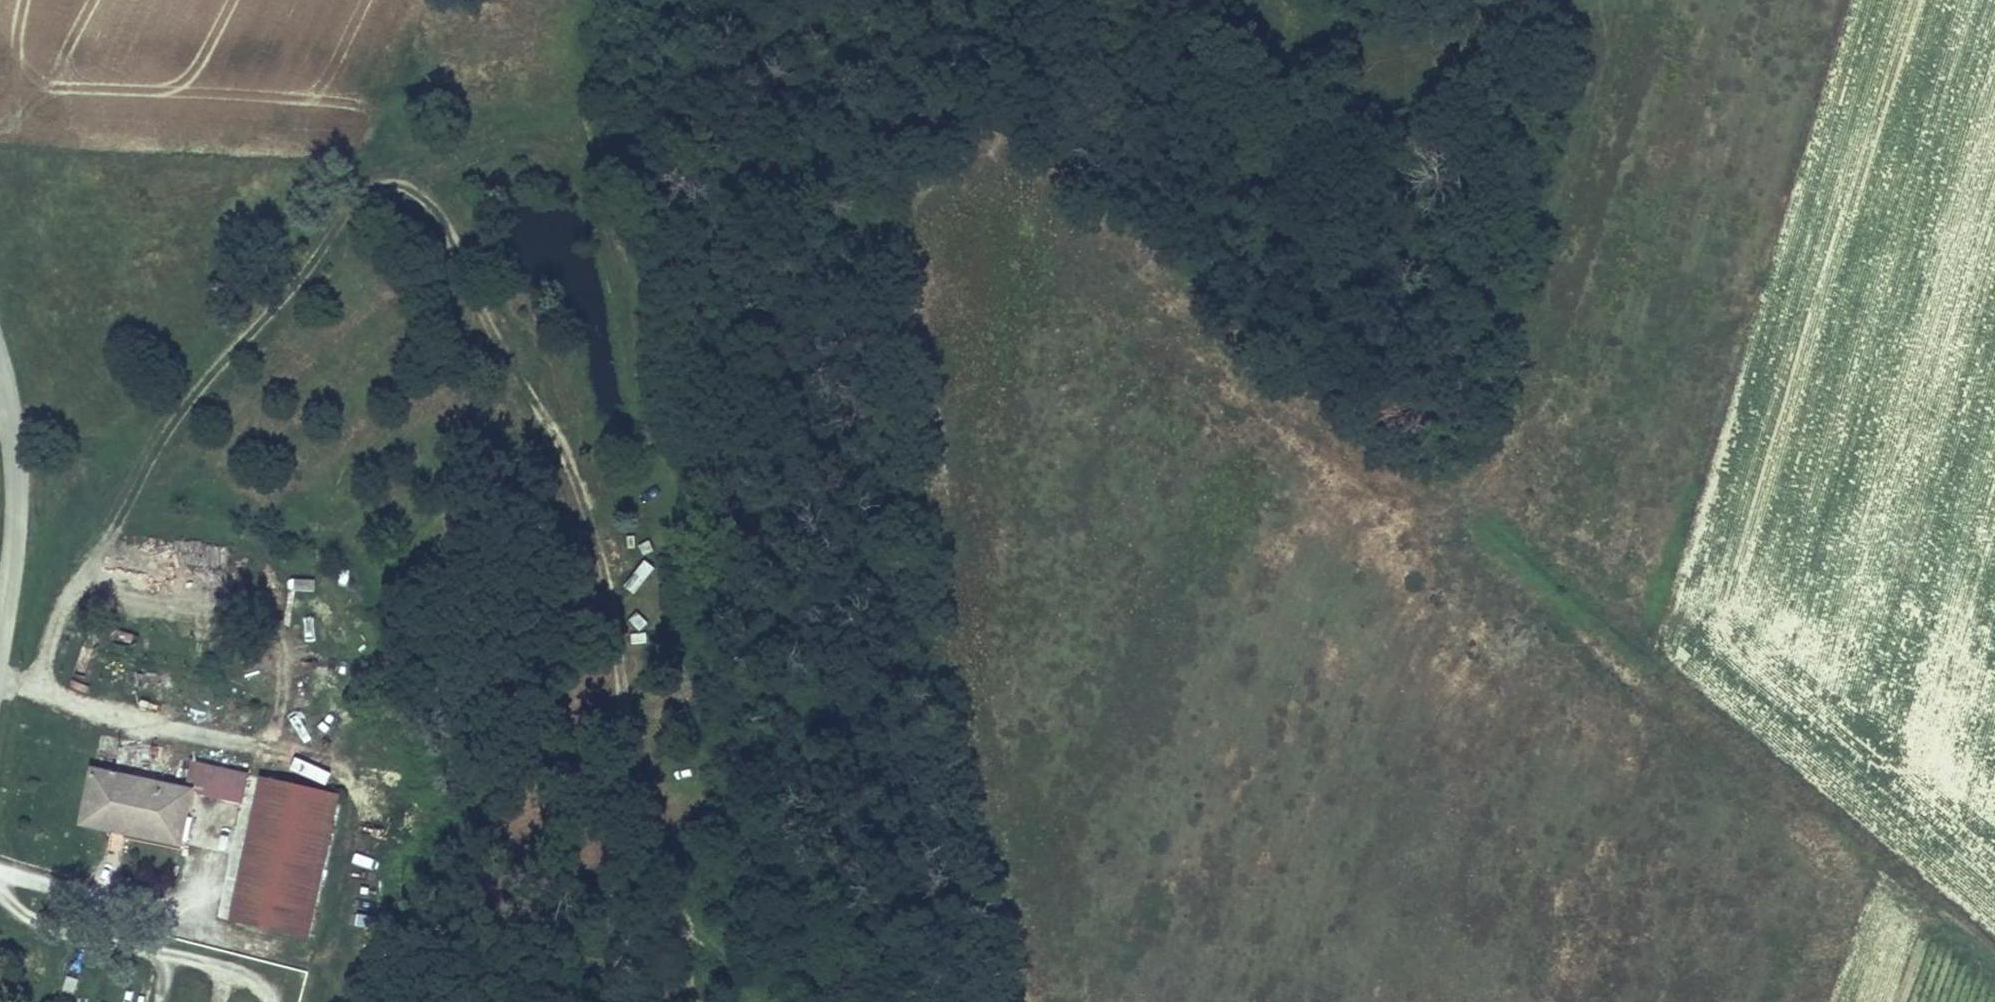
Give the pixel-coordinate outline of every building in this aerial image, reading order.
[(253,770),(204,759),(198,786),(246,798),(253,770)] [(192,787),(98,767),(84,818),(137,830),(181,839),(192,787)] [(343,786),(269,770),(237,913),(311,929),(343,786)]
